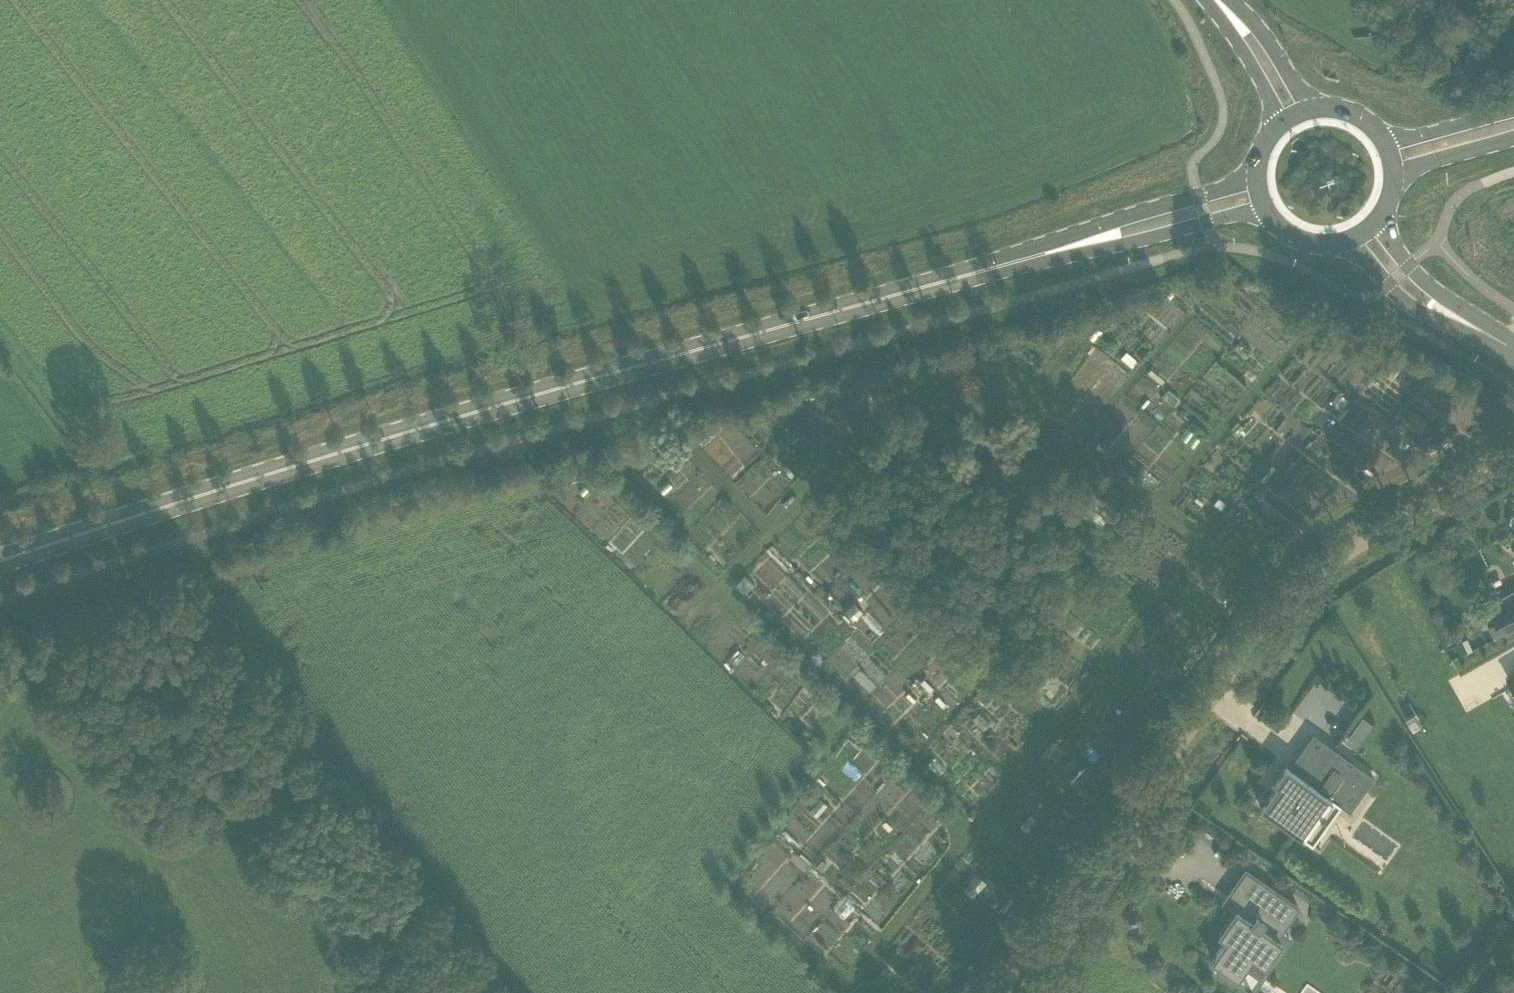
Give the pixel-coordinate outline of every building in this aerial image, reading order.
[(1489,610),(1495,623),(1501,634),(1513,627),(1513,597),(1504,602),(1489,610)] [(1495,623),(1488,626),(1493,637),(1501,634),(1495,623)] [(1361,716),(1354,726),(1364,733),(1371,723),(1361,716)] [(1290,762),(1277,780),(1281,784),(1264,807),(1300,832),(1318,808),(1316,806),(1327,791),(1350,808),(1375,774),(1318,734),(1309,746),(1327,759),(1313,779),(1290,762)] [(1226,938),(1212,959),(1219,963),(1237,976),(1252,955),(1264,964),(1281,940),(1276,937),(1281,929),(1298,905),(1245,869),(1227,896),(1233,900),(1223,914),(1230,919),(1220,933),(1226,938)]
